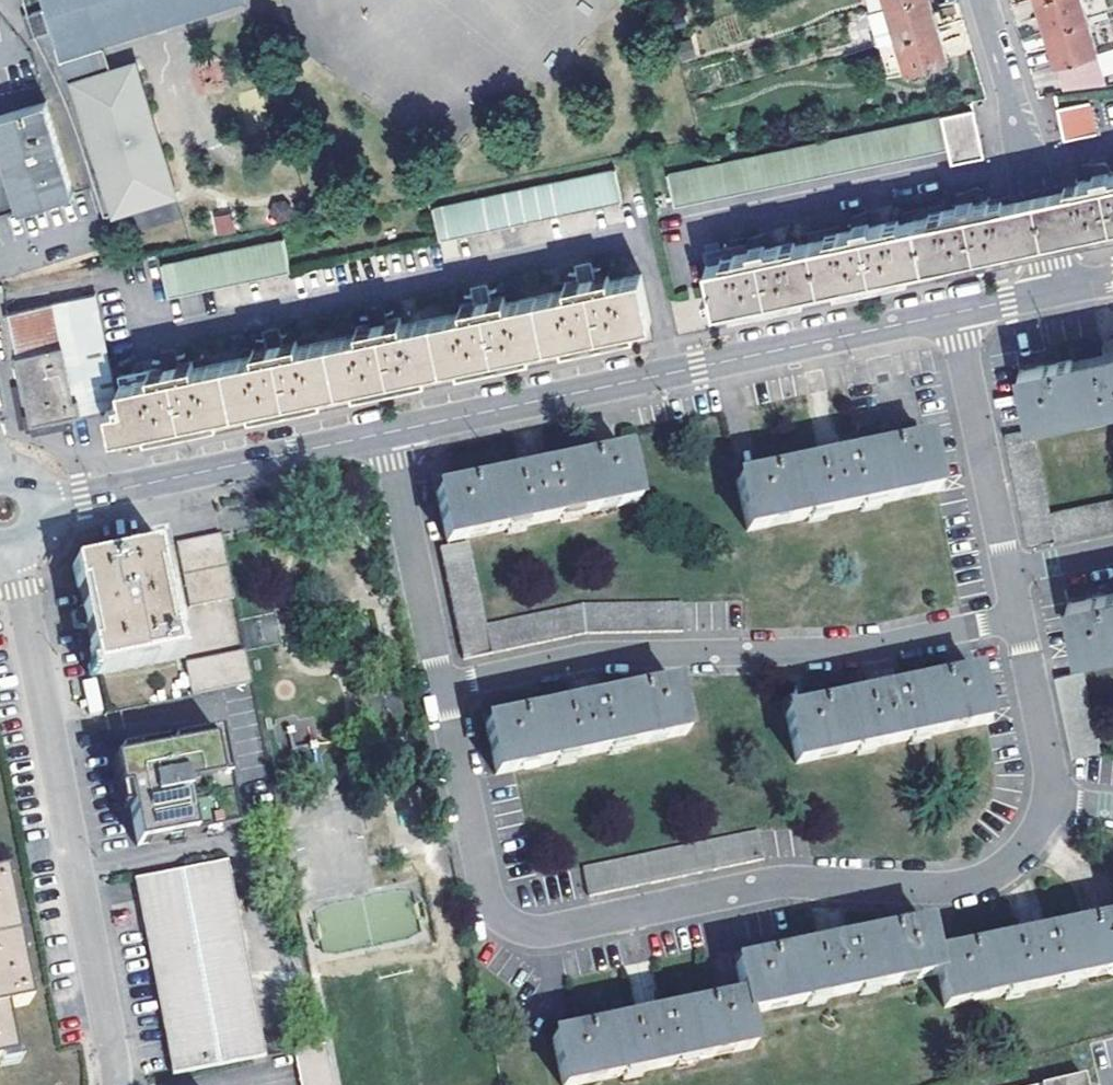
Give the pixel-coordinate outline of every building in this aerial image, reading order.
[(108,216),(177,193),(135,65),(106,75),(97,49),(245,0),(41,0),(43,7),(22,13),(29,34),(33,33),(37,36),(45,49),(70,110),(82,140),(97,185),(106,217),(108,216)] [(939,26),(931,0),(905,0),(888,5),(870,10),(881,43),(898,38),(939,26)] [(1087,19),(1081,0),(1036,0),(1046,32),(1087,19)] [(1046,32),(1063,89),(1104,77),(1087,19),(1046,32)] [(949,60),(939,26),(898,38),(908,72),(949,60)] [(71,192),(44,100),(33,104),(0,114),(0,140),(21,207),(71,192)] [(1066,140),(1098,133),(1091,101),(1059,108),(1066,140)] [(952,164),(985,157),(973,108),(667,176),(675,209),(949,152),(952,164)] [(1004,248),(1005,255),(1032,249),(1045,247),(1055,245),(1086,238),(1084,232),(1112,226),(1112,178),(1111,179),(1108,162),(1093,165),(1094,171),(1095,177),(1074,182),(1073,179),(1043,186),(1019,191),(993,196),(993,199),(978,202),(976,196),(975,191),(958,195),(961,211),(873,230),(870,213),(854,217),(857,233),(769,252),(766,235),(748,239),(749,243),(704,253),(716,309),(1004,248)] [(438,240),(620,202),(612,170),(431,208),(438,240)] [(219,237),(235,232),(229,213),(213,218),(219,237)] [(168,296),(289,272),(283,240),(161,264),(168,296)] [(120,433),(651,322),(641,275),(612,281),(611,274),(597,277),(595,269),(577,273),(579,281),(566,283),(567,290),(507,303),(506,296),(492,298),(491,291),(472,295),(474,302),(460,306),(461,312),(404,325),(402,318),(389,321),(387,313),(370,316),(371,324),(357,327),(358,334),(299,347),(298,340),(284,342),(282,335),(264,339),(265,346),(252,349),(253,356),(195,368),(193,362),(179,364),(177,356),(160,360),(162,368),(118,377),(122,395),(119,395),(121,405),(110,408),(114,434),(120,433)] [(93,294),(9,312),(12,324),(14,335),(33,424),(49,420),(91,412),(110,408),(121,405),(119,395),(115,396),(93,294)] [(1030,420),(1112,403),(1112,351),(1020,371),(1030,420)] [(1029,546),(1112,528),(1112,499),(1051,512),(1033,429),(1005,435),(1029,546)] [(748,531),(939,491),(928,442),(832,462),(738,482),(748,531)] [(637,503),(627,454),(531,475),(438,495),(449,543),(637,503)] [(190,608),(233,600),(222,545),(220,535),(177,544),(190,608)] [(470,543),(440,550),(465,662),(592,635),(682,633),(682,603),(581,605),(487,625),(470,543)] [(84,616),(96,672),(178,654),(155,548),(73,565),(84,616)] [(1079,653),(1112,646),(1112,594),(1068,603),(1079,653)] [(251,684),(244,652),(186,663),(192,696),(251,684)] [(787,714),(797,764),(988,723),(977,674),(879,695),(787,714)] [(84,680),(91,712),(103,709),(95,677),(84,680)] [(486,728),(498,776),(687,735),(677,687),(578,708),(486,728)] [(189,773),(201,835),(230,829),(212,737),(181,743),(187,773),(189,773)] [(122,813),(129,849),(201,835),(189,773),(187,773),(181,743),(166,746),(168,754),(159,756),(157,748),(112,757),(113,764),(122,813)] [(122,813),(113,764),(105,766),(114,814),(122,813)] [(746,864),(740,836),(584,870),(589,897),(746,864)] [(139,904),(144,929),(169,1069),(171,1077),(261,1058),(238,939),(223,863),(135,881),(139,900),(139,904)] [(0,876),(0,1061),(14,1058),(5,1009),(29,1005),(3,875),(0,876)] [(139,900),(130,902),(131,909),(134,916),(137,923),(141,927),(144,929),(139,904),(139,900)] [(748,1016),(938,975),(946,1008),(1112,973),(1112,921),(1027,939),(935,959),(927,925),(831,946),(738,966),(744,999),(647,1020),(553,1040),(562,1084),(582,1084),(754,1049),(748,1016)] [(293,1052),(300,1084),(333,1084),(325,1046),(293,1052)]
